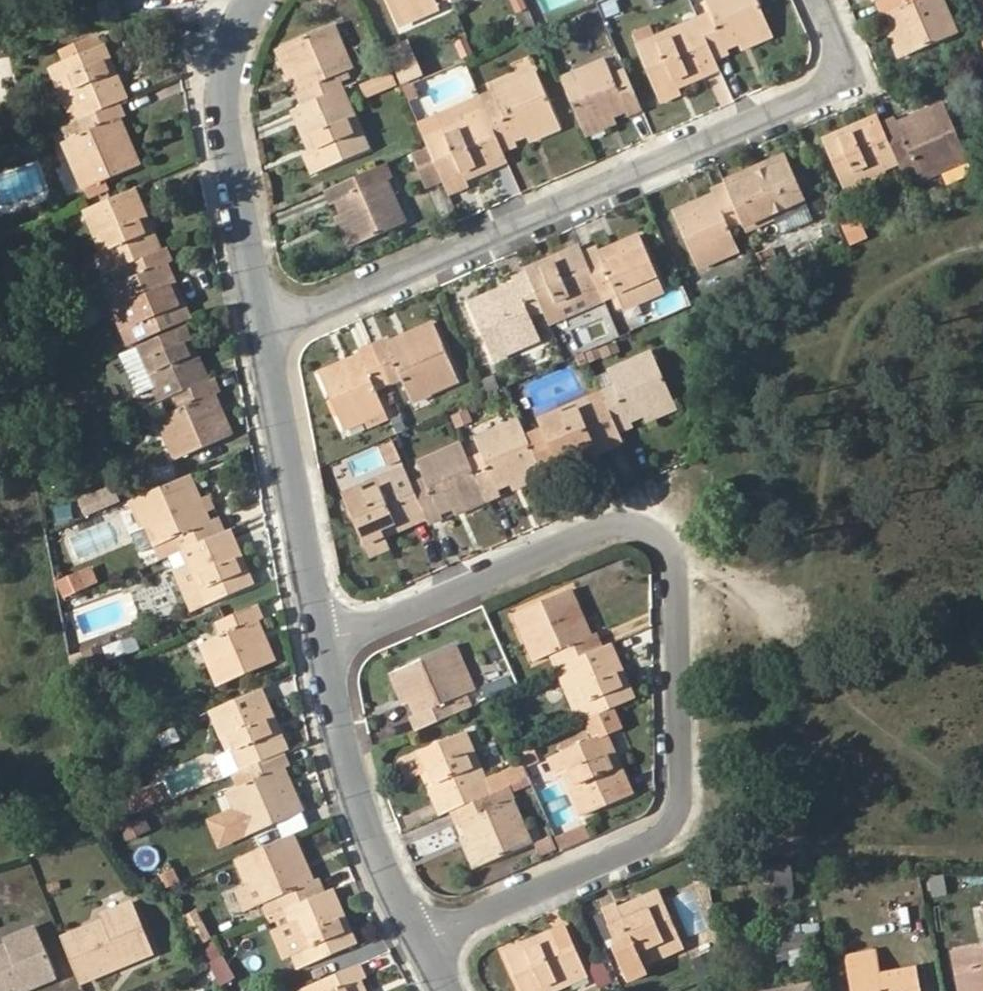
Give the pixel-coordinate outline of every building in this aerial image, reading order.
[(400,25),(420,16),(418,10),(438,2),(442,0),(389,0),(400,25)] [(522,11),(522,0),(505,0),(506,12),(522,11)] [(701,19),(718,58),(732,52),(730,47),(744,41),(742,35),(749,32),(751,38),(773,28),(761,0),(707,0),(714,14),(701,19)] [(887,14),(891,12),(898,26),(902,24),(905,31),(900,33),(911,54),(960,33),(946,0),(881,0),(887,14)] [(440,7),(438,2),(418,10),(420,16),(440,7)] [(633,34),(639,47),(661,95),(681,86),(680,82),(691,77),(693,80),(723,68),(718,58),(701,19),(657,39),(652,26),(633,34)] [(297,90),(303,104),(342,87),(336,74),(352,67),(332,24),(289,42),(287,48),(286,50),(292,66),(296,64),(300,73),(296,74),(301,88),(297,90)] [(902,24),(898,26),(891,28),(904,57),(911,54),(900,33),(905,31),(902,24)] [(776,35),(773,28),(751,38),(749,32),(742,35),(744,41),(747,47),(776,35)] [(64,49),(68,58),(95,46),(90,37),(64,49)] [(119,101),(128,97),(116,70),(112,72),(106,60),(111,58),(104,42),(95,46),(68,58),(59,62),(76,102),(82,117),(119,101)] [(408,44),(392,51),(404,80),(420,73),(408,44)] [(277,48),(282,60),(282,58),(283,56),(285,52),(286,50),(284,45),(277,48)] [(282,58),(282,60),(289,77),(296,74),(300,73),(296,64),(292,66),(286,50),(285,52),(283,56),(282,58)] [(116,70),(111,58),(106,60),(112,72),(116,70)] [(608,59),(564,78),(586,128),(607,118),(605,113),(614,109),(617,114),(629,109),(632,114),(646,108),(628,68),(615,74),(608,59)] [(68,106),(76,102),(59,62),(50,66),(68,106)] [(481,95),(488,110),(505,148),(519,143),(516,137),(529,132),(527,128),(534,124),(537,128),(560,118),(538,70),(481,95)] [(361,98),(395,88),(390,73),(357,83),(361,98)] [(681,86),(661,95),(664,102),(685,93),(681,86)] [(303,104),(293,108),(306,138),(310,136),(315,147),(311,149),(319,169),(369,148),(342,87),(303,104)] [(420,122),(426,137),(429,143),(444,177),(447,185),(468,176),(466,172),(479,167),(481,171),(509,157),(505,148),(488,110),(481,95),(420,122)] [(124,115),(119,101),(82,117),(75,120),(65,124),(71,138),(78,156),(72,159),(84,187),(139,164),(128,135),(123,138),(120,132),(125,130),(120,117),(124,115)] [(885,124),(901,161),(914,155),(921,172),(939,164),(941,172),(971,159),(948,103),(919,115),(921,121),(915,124),(912,118),(901,123),(898,118),(885,124)] [(607,118),(586,128),(589,135),(619,121),(617,114),(614,109),(605,113),(607,118)] [(887,166),(901,161),(885,124),(881,115),(852,127),(855,134),(842,139),(840,132),(825,138),(845,184),(887,166)] [(919,115),(912,118),(915,124),(921,121),(919,115)] [(563,126),(560,118),(537,128),(534,124),(527,128),(529,132),(532,139),(563,126)] [(852,127),(840,132),(842,139),(855,134),(852,127)] [(78,156),(71,138),(64,141),(72,159),(78,156)] [(444,177),(429,143),(413,149),(429,184),(444,177)] [(311,173),(319,169),(311,149),(303,153),(311,173)] [(744,223),(747,231),(779,217),(785,230),(814,219),(788,157),(768,165),(769,167),(757,173),(755,169),(726,181),(728,184),(744,223)] [(386,161),(326,187),(332,201),(338,198),(344,213),(349,210),(353,219),(347,221),(357,243),(406,221),(386,177),(393,174),(386,161)] [(924,179),(941,172),(939,164),(921,172),(924,179)] [(887,166),(845,184),(849,192),(890,175),(887,166)] [(468,176),(447,185),(450,193),(471,184),(468,176)] [(730,229),(744,223),(728,184),(714,190),(716,195),(705,200),(706,205),(699,208),(698,204),(676,212),(697,267),(719,258),(717,251),(736,244),(730,229)] [(103,249),(112,269),(126,263),(160,248),(151,227),(147,230),(143,218),(146,217),(134,188),(85,208),(103,249)] [(705,200),(698,204),(699,208),(706,205),(705,200)] [(349,210),(344,213),(336,216),(349,246),(357,243),(347,221),(353,219),(349,210)] [(599,247),(586,253),(602,292),(615,286),(620,301),(639,292),(642,299),(664,289),(643,235),(621,245),(623,250),(616,252),(613,248),(601,253),(599,247)] [(543,261),(528,267),(529,270),(544,309),(547,315),(588,298),(602,292),(586,253),(583,244),(554,257),(556,262),(546,266),(543,261)] [(738,250),(736,244),(717,251),(719,258),(738,250)] [(774,244),(756,251),(766,278),(784,271),(774,244)] [(160,248),(126,263),(132,276),(118,282),(126,302),(121,304),(130,326),(184,302),(175,281),(170,283),(167,277),(172,275),(166,261),(171,259),(166,246),(160,248)] [(95,253),(103,273),(112,269),(103,249),(95,253)] [(554,257),(543,261),(546,266),(556,262),(554,257)] [(544,309),(529,270),(515,276),(517,280),(504,286),(506,290),(499,293),(497,289),(468,301),(493,358),(521,345),(518,339),(537,330),(531,315),(544,309)] [(126,302),(118,282),(112,285),(121,304),(126,302)] [(623,307),(642,299),(639,292),(620,301),(623,307)] [(588,298),(547,315),(550,323),(591,306),(588,298)] [(155,385),(162,400),(174,394),(208,379),(196,351),(190,354),(185,342),(191,339),(185,324),(138,345),(155,385)] [(387,336),(373,343),(389,383),(403,377),(410,394),(429,387),(431,392),(459,381),(435,325),(407,336),(409,340),(403,342),(402,338),(389,343),(387,336)] [(540,337),(537,330),(518,339),(521,345),(540,337)] [(196,351),(191,339),(185,342),(190,354),(196,351)] [(389,383),(373,343),(358,349),(361,354),(348,360),(350,364),(344,367),(342,362),(315,374),(339,429),(366,417),(363,411),(383,403),(376,388),(389,383)] [(138,345),(129,348),(148,389),(155,385),(138,345)] [(604,393),(621,430),(633,425),(631,420),(644,414),(642,409),(650,406),(653,410),(674,401),(653,353),(597,377),(604,393)] [(208,379),(174,394),(180,407),(165,413),(174,432),(168,435),(178,456),(232,433),(223,411),(218,414),(214,407),(220,405),(215,393),(219,391),(213,377),(208,379)] [(412,400),(431,392),(429,387),(410,394),(412,400)] [(595,453),(625,440),(621,430),(604,393),(542,420),(545,429),(562,467),(583,458),(582,456),(594,451),(595,453)] [(677,409),(674,401),(653,410),(650,406),(642,409),(644,414),(647,421),(677,409)] [(385,409),(383,403),(363,411),(366,417),(385,409)] [(223,411),(220,405),(214,407),(218,414),(223,411)] [(174,432),(165,413),(160,415),(168,435),(174,432)] [(520,478),(541,468),(527,437),(519,419),(476,438),(483,454),(470,459),(485,493),(486,497),(500,492),(498,488),(512,482),(510,477),(518,474),(520,478)] [(545,429),(527,437),(541,468),(544,475),(562,467),(545,429)] [(385,467),(399,464),(393,440),(379,444),(385,467)] [(425,479),(412,485),(427,517),(429,523),(444,517),(441,512),(454,506),(452,502),(459,499),(461,504),(485,493),(470,459),(463,444),(418,464),(425,479)] [(583,458),(562,467),(566,476),(587,467),(583,458)] [(544,475),(541,468),(520,478),(518,474),(510,477),(512,482),(515,490),(544,477),(544,475)] [(412,485),(405,469),(344,496),(364,544),(385,535),(383,532),(395,527),(397,530),(427,517),(412,485)] [(176,535),(182,549),(220,532),(214,517),(209,520),(204,508),(203,507),(198,510),(196,504),(202,502),(201,499),(189,473),(133,497),(143,522),(145,526),(150,523),(159,543),(176,535)] [(112,485),(76,499),(82,516),(118,503),(112,485)] [(486,497),(485,493),(461,504),(459,499),(452,502),(454,506),(458,514),(488,501),(486,497)] [(209,495),(201,499),(202,502),(203,507),(204,508),(213,504),(209,495)] [(145,526),(143,522),(135,526),(146,549),(154,546),(145,526)] [(154,546),(159,543),(150,523),(145,526),(154,546)] [(220,532),(182,549),(187,561),(174,567),(191,609),(206,604),(253,582),(246,567),(240,569),(235,558),(242,555),(230,527),(220,532)] [(385,535),(364,544),(368,551),(388,543),(385,535)] [(246,567),(242,555),(235,558),(240,569),(246,567)] [(60,598),(98,586),(92,567),(53,579),(60,598)] [(565,663),(603,647),(597,632),(591,635),(586,622),(580,624),(578,619),(583,616),(571,588),(515,612),(527,640),(534,637),(542,656),(559,648),(565,663)] [(255,603),(216,620),(222,634),(207,640),(215,660),(208,663),(218,685),(273,661),(264,639),(259,640),(256,633),(260,631),(256,619),(260,617),(255,603)] [(534,637),(527,640),(535,659),(542,656),(534,637)] [(215,660),(207,640),(200,643),(208,663),(215,660)] [(459,642),(447,648),(398,668),(390,672),(403,701),(410,698),(415,711),(411,713),(417,727),(475,702),(468,690),(478,686),(459,642)] [(611,643),(603,647),(565,663),(570,675),(588,717),(612,707),(635,698),(629,682),(624,683),(619,672),(624,670),(611,643)] [(629,682),(624,670),(619,672),(624,683),(629,682)] [(586,718),(588,717),(570,675),(563,679),(580,721),(586,718)] [(228,751),(237,770),(280,752),(285,750),(276,729),(273,731),(268,718),(270,717),(257,688),(211,709),(228,751)] [(586,718),(594,736),(604,731),(620,724),(612,707),(588,717),(586,718)] [(442,811),(451,807),(490,792),(505,786),(498,770),(483,777),(464,730),(403,755),(411,775),(426,768),(432,782),(430,783),(442,811)] [(555,753),(564,772),(582,815),(630,793),(618,762),(615,764),(610,754),(613,753),(604,731),(594,736),(555,753)] [(530,741),(516,747),(522,761),(536,755),(530,741)] [(220,754),(229,774),(231,773),(237,770),(228,751),(220,754)] [(237,770),(231,773),(236,787),(233,788),(240,808),(234,811),(206,823),(215,844),(297,809),(288,786),(283,788),(281,782),(285,780),(281,768),(285,766),(280,752),(237,770)] [(556,776),(564,772),(555,753),(548,756),(556,776)] [(490,792),(451,807),(457,821),(462,819),(467,832),(457,836),(470,867),(529,842),(505,786),(490,792)] [(152,787),(132,794),(138,809),(158,802),(152,787)] [(225,791),(234,811),(240,808),(233,788),(225,791)] [(125,842),(150,830),(143,815),(118,827),(125,842)] [(558,849),(588,838),(584,825),(553,836),(558,849)] [(278,896),(284,908),(321,892),(316,880),(312,882),(305,867),(301,869),(298,864),(303,862),(291,834),(236,859),(248,886),(253,883),(262,903),(278,896)] [(253,883),(248,886),(256,906),(262,903),(253,883)] [(321,892),(284,908),(290,923),(308,964),(354,944),(348,929),(341,932),(336,919),(342,917),(329,888),(321,892)] [(633,909),(631,903),(619,908),(617,902),(603,909),(619,945),(614,947),(628,978),(646,971),(643,964),(684,946),(659,890),(637,900),(639,906),(633,909)] [(637,900),(631,903),(633,909),(639,906),(637,900)] [(104,921),(62,938),(82,984),(123,967),(120,960),(153,948),(135,903),(102,916),(104,921)] [(197,946),(210,940),(195,909),(182,916),(197,946)] [(348,929),(342,917),(336,919),(341,932),(348,929)] [(301,966),(308,964),(290,923),(283,926),(301,966)] [(521,990),(544,990),(547,990),(586,973),(567,926),(536,939),(538,941),(528,946),(526,943),(504,952),(521,990)] [(24,985),(55,973),(37,927),(5,940),(7,946),(0,949),(0,990),(26,990),(24,985)] [(202,947),(214,985),(230,980),(218,942),(202,947)] [(120,960),(123,967),(156,954),(153,948),(120,960)] [(856,990),(919,990),(915,969),(879,975),(875,949),(849,954),(856,990)] [(968,990),(978,990),(982,990),(982,949),(960,953),(968,990)] [(612,986),(602,960),(588,966),(598,990),(600,990),(612,986)] [(297,990),(298,990),(362,990),(357,980),(363,978),(357,964),(297,990)] [(26,990),(27,990),(58,978),(55,973),(24,985),(26,990)]
